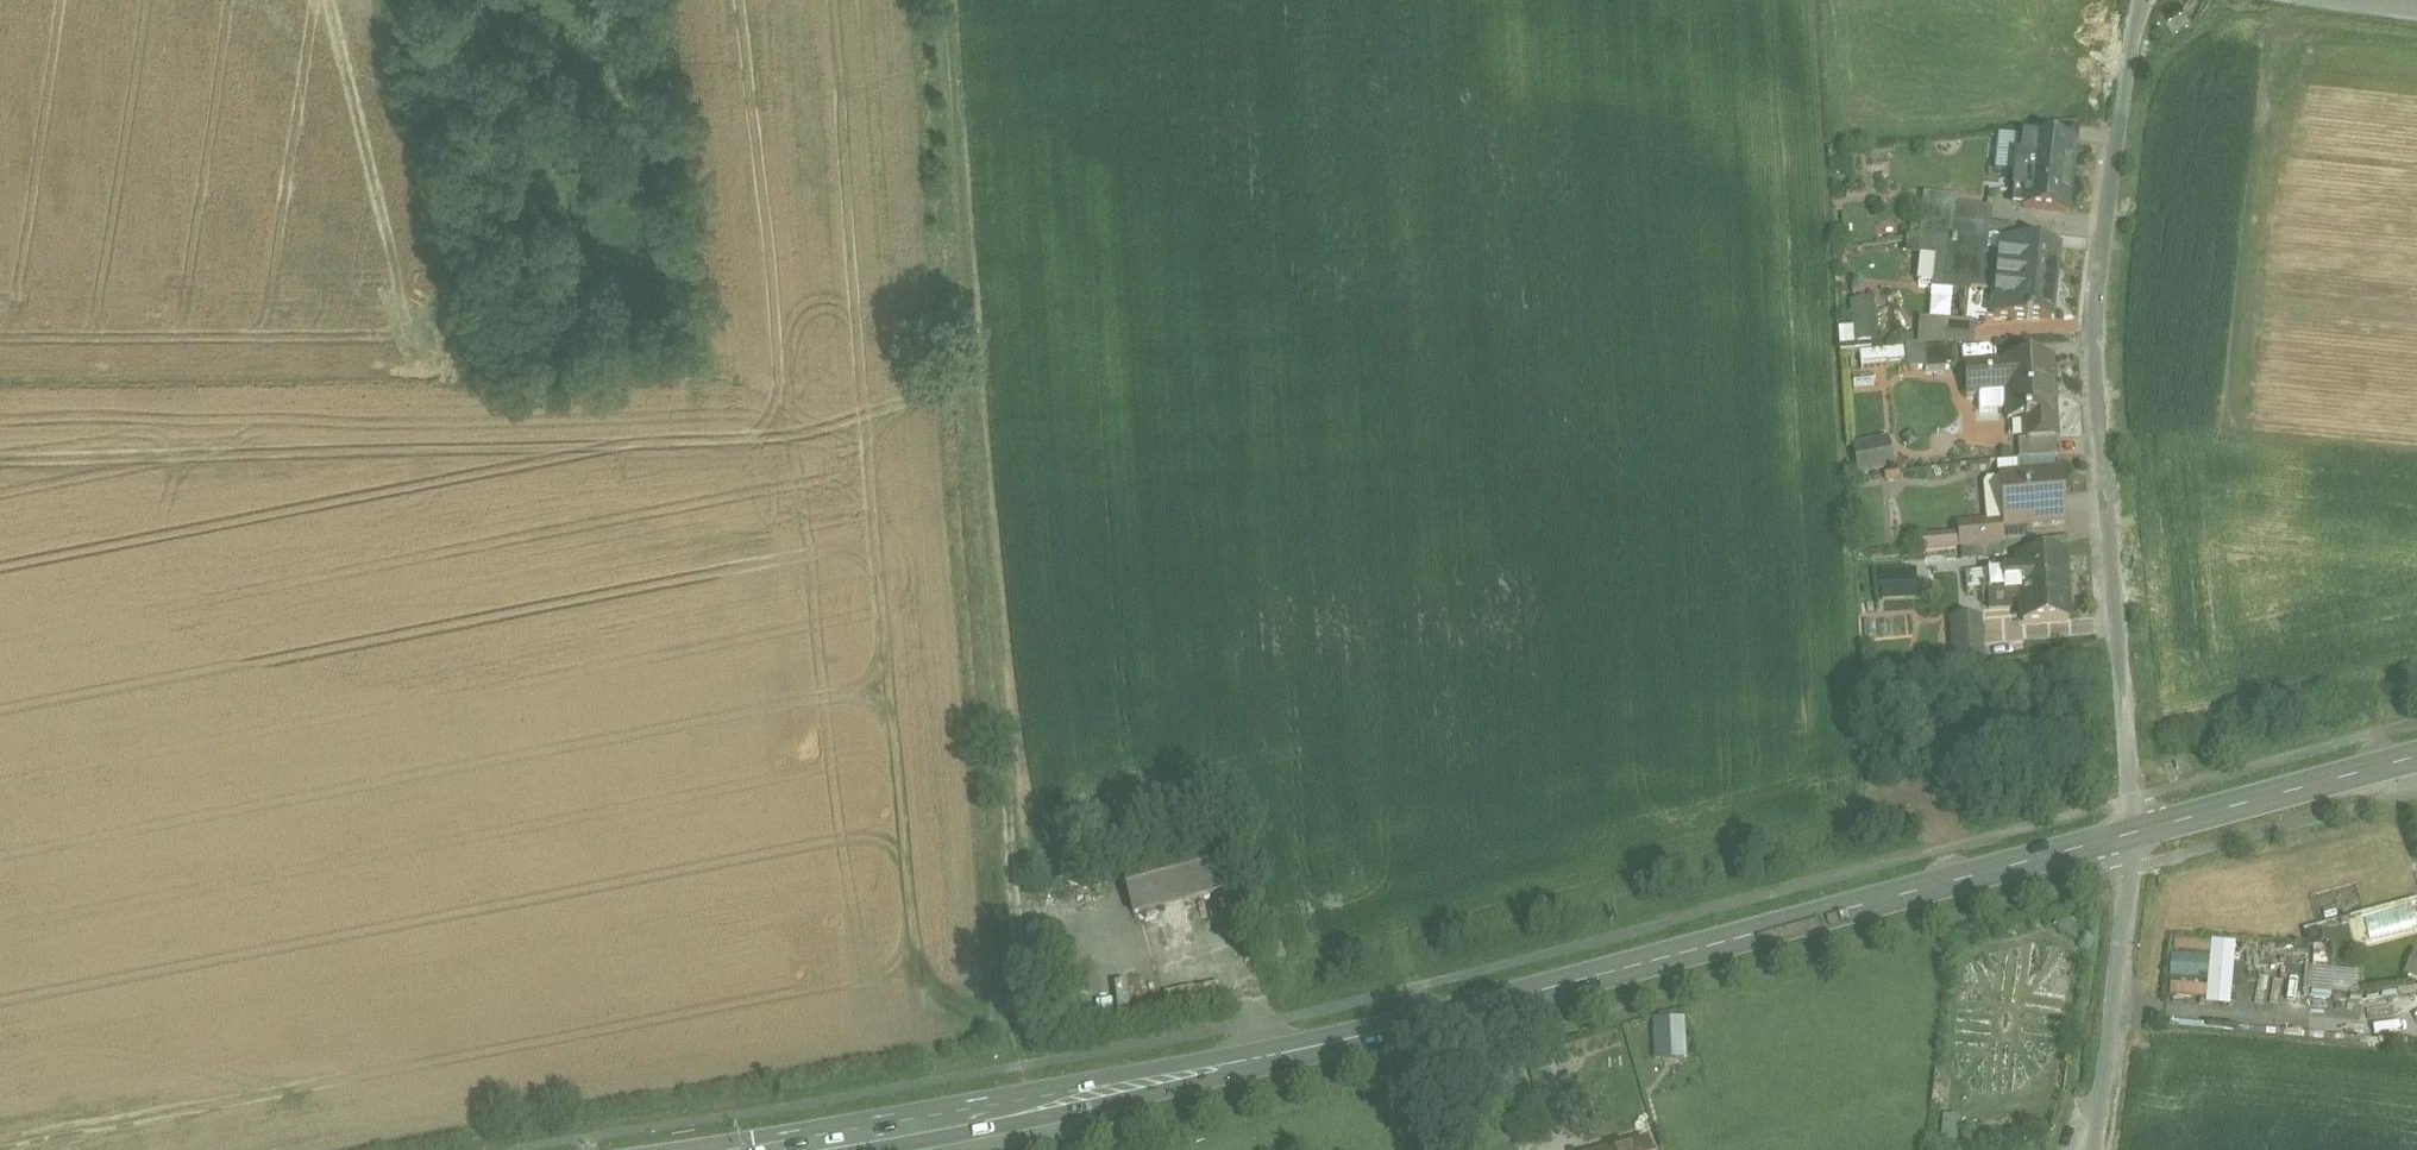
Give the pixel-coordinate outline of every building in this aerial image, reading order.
[(2078,125),(2046,128),(2045,141),(2074,144),(2074,145),(2076,146),(2078,125)] [(2045,141),(2019,139),(2013,193),(2024,194),(2022,211),(2066,215),(2074,145),(2074,144),(2045,141)] [(1954,208),(1925,206),(1923,228),(1953,225),(1954,208)] [(1990,212),(1954,208),(1953,225),(1988,229),(1990,212)] [(2059,250),(1987,243),(1988,229),(1953,225),(1923,228),(1921,245),(1950,248),(1946,289),(1995,293),(1993,320),(2031,324),(2031,321),(2051,323),(2054,294),(2059,250)] [(1901,363),(1900,349),(1877,351),(1874,300),(1850,301),(1852,329),(1838,330),(1840,354),(1860,353),(1860,366),(1901,363)] [(1976,326),(1943,324),(1941,347),(1956,346),(1974,344),(1976,326)] [(1941,347),(1923,349),(1925,374),(1958,371),(1956,346),(1941,347)] [(2052,362),(2003,365),(2003,366),(1965,368),(1967,399),(2005,396),(2006,423),(2025,422),(2026,443),(2055,441),(2054,421),(2056,421),(2052,362)] [(1889,439),(1853,442),(1856,473),(1892,470),(1889,439)] [(2055,441),(2026,443),(2018,443),(2019,462),(2057,460),(2056,441),(2055,441)] [(2058,475),(2001,480),(2006,530),(2063,525),(2058,475)] [(2000,522),(1958,526),(1960,551),(2003,548),(2000,522)] [(2064,558),(2020,560),(2020,571),(2021,595),(2023,623),(2067,620),(2064,558)] [(2020,571),(1987,573),(1988,603),(2006,602),(2005,595),(2021,595),(2020,571)] [(1980,619),(1952,621),(1955,670),(1983,665),(1980,619)] [(1137,914),(1220,889),(1205,840),(1122,864),(1137,914)] [(2416,928),(2416,902),(2365,912),(2370,937),(2416,928)] [(2414,949),(2405,972),(2416,978),(2416,950),(2414,949)] [(2312,968),(2309,988),(2356,995),(2359,974),(2312,968)] [(1685,1015),(1652,1017),(1654,1060),(1687,1058),(1685,1015)]
